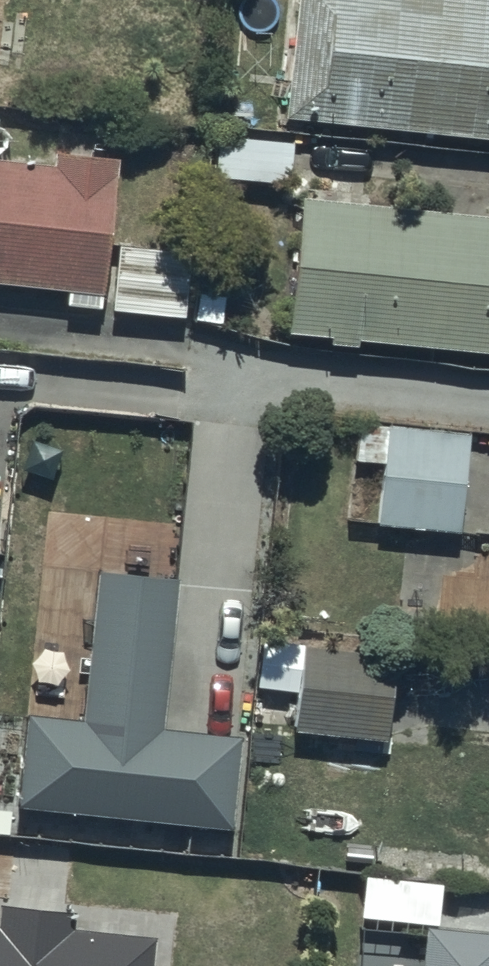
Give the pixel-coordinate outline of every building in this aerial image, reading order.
[(288,123),(488,143),(488,0),(301,0),(288,123)] [(217,135),(214,175),(293,181),(296,140),(217,135)] [(67,294),(66,307),(186,319),(193,252),(109,244),(118,155),(50,149),(48,166),(0,161),(0,287),(67,294)] [(302,198),(289,331),(488,352),(488,217),(302,198)] [(472,429),(382,424),(377,528),(467,532),(472,429)] [(176,572),(95,563),(79,709),(21,703),(11,796),(227,820),(237,726),(160,717),(176,572)] [(398,650),(302,645),(297,738),(393,743),(398,650)] [(440,925),(443,880),(367,874),(363,919),(428,924),(425,965),(488,965),(488,928),(440,925)] [(157,938),(72,930),(74,909),(0,902),(0,965),(155,965),(157,938)]
